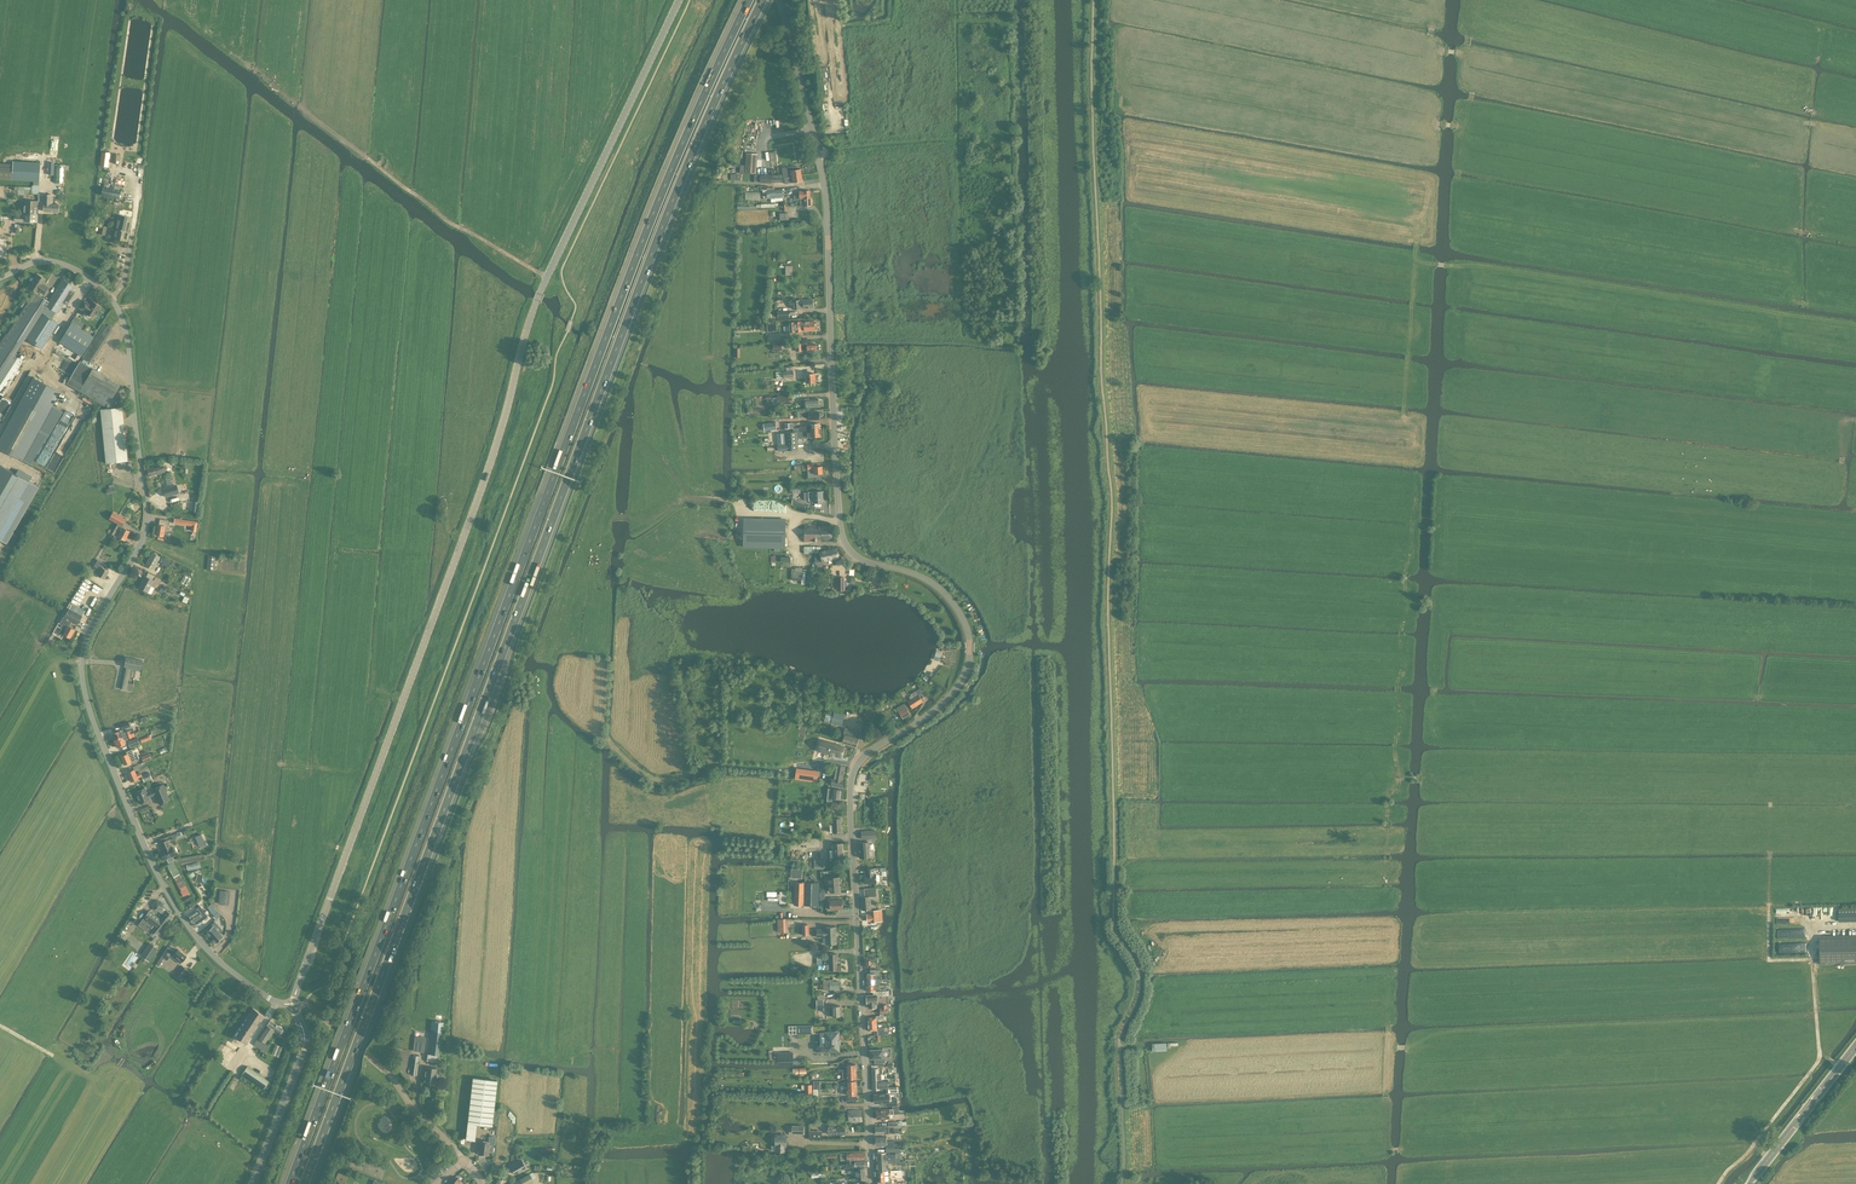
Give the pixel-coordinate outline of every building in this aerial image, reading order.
[(102,152),(101,166),(108,167),(109,153),(102,152)] [(756,174),(758,154),(746,153),(745,166),(741,165),(740,172),(756,174)] [(32,181),(34,181),(33,185),(39,185),(39,181),(40,163),(13,161),(13,169),(0,168),(0,179),(32,181)] [(64,183),(65,165),(55,165),(54,182),(64,183)] [(784,177),(785,177),(802,175),(801,169),(797,169),(797,166),(782,168),(784,177)] [(772,183),(772,182),(780,182),(780,176),(772,176),(760,175),(760,183),(772,183)] [(788,183),(793,182),(803,181),(802,175),(785,177),(785,180),(785,181),(786,181),(788,181),(788,183)] [(101,195),(119,199),(121,190),(103,186),(101,195)] [(767,198),(783,197),(783,190),(767,191),(767,198)] [(798,199),(800,199),(811,198),(810,190),(802,191),(799,191),(799,195),(794,196),(794,200),(799,200),(798,199)] [(44,195),(43,211),(58,212),(58,204),(52,204),(53,195),(44,195)] [(800,206),(811,206),(811,198),(800,199),(800,202),(800,206)] [(24,200),(23,213),(37,214),(38,201),(24,200)] [(118,214),(115,228),(128,231),(128,232),(129,233),(132,217),(118,214)] [(109,237),(114,238),(113,238),(127,241),(129,233),(128,232),(128,231),(115,228),(114,235),(109,234),(109,237)] [(38,274),(30,287),(38,292),(39,291),(44,294),(48,287),(43,283),(46,279),(38,274)] [(0,345),(0,393),(4,395),(24,359),(18,356),(19,354),(16,352),(26,338),(42,348),(58,322),(51,318),(55,312),(57,313),(64,303),(67,305),(74,292),(71,291),(74,286),(63,279),(49,301),(34,292),(0,345)] [(813,299),(794,301),(794,309),(800,309),(800,304),(803,304),(804,308),(814,307),(814,306),(814,303),(813,302),(813,299)] [(84,300),(80,308),(86,311),(86,312),(94,317),(98,311),(99,311),(100,308),(100,307),(101,306),(93,301),(90,304),(84,300)] [(71,323),(60,342),(82,356),(94,337),(81,328),(83,324),(74,318),(71,323)] [(773,321),(767,321),(768,332),(777,331),(777,323),(773,324),(773,321)] [(801,322),(789,323),(790,332),(802,331),(802,328),(805,327),(805,331),(815,330),(815,321),(801,322)] [(92,363),(112,330),(103,324),(83,357),(92,363)] [(807,343),(797,344),(797,351),(802,351),(808,350),(808,352),(817,351),(816,344),(808,345),(807,343)] [(80,361),(67,383),(101,404),(106,407),(104,409),(101,409),(102,421),(123,419),(122,407),(121,407),(120,393),(116,391),(120,385),(86,365),(82,362),(80,361)] [(786,371),(776,372),(777,379),(794,377),(793,371),(793,367),(786,368),(786,371)] [(807,383),(816,382),(815,373),(806,374),(807,383)] [(0,437),(0,448),(22,460),(32,466),(62,410),(52,405),(60,392),(33,377),(0,437)] [(777,397),(778,404),(792,403),(792,395),(783,396),(777,397)] [(806,402),(805,403),(805,406),(806,407),(819,407),(819,406),(820,405),(820,403),(819,402),(818,399),(809,399),(806,399),(806,402)] [(820,419),(819,411),(809,412),(809,411),(799,411),(799,418),(809,418),(809,419),(820,419)] [(128,461),(124,425),(123,419),(102,421),(106,463),(109,463),(128,461)] [(776,422),(764,424),(764,430),(777,429),(776,422)] [(800,432),(820,430),(820,423),(811,424),(811,426),(800,427),(800,432)] [(787,445),(778,445),(779,451),(798,450),(798,439),(820,437),(820,430),(800,432),(786,432),(787,445)] [(786,443),(786,433),(777,434),(778,443),(786,443)] [(51,463),(47,468),(55,473),(58,467),(51,463)] [(819,477),(819,474),(823,473),(822,466),(814,467),(814,464),(808,464),(808,465),(794,466),(795,471),(808,470),(812,470),(812,477),(819,477)] [(38,486),(28,481),(31,477),(18,469),(16,474),(0,465),(0,540),(6,543),(38,486)] [(153,467),(147,469),(149,476),(166,471),(164,466),(154,468),(153,467)] [(108,494),(116,492),(114,484),(108,485),(109,488),(106,489),(108,494)] [(176,485),(163,489),(165,497),(179,493),(176,485)] [(824,502),(824,491),(808,491),(809,502),(824,502)] [(806,505),(792,500),(792,501),(792,504),(804,508),(806,505)] [(126,519),(118,515),(113,512),(109,519),(118,524),(112,535),(117,538),(118,536),(125,540),(129,531),(123,528),(124,526),(122,525),(126,519)] [(198,522),(186,520),(174,518),(174,523),(185,525),(192,526),(191,530),(197,531),(197,527),(198,522)] [(163,536),(164,531),(167,532),(168,520),(160,519),(159,525),(157,524),(156,535),(163,536)] [(776,519),(744,519),(743,546),(785,547),(785,520),(776,519)] [(832,541),(832,526),(805,526),(804,541),(832,541)] [(820,552),(815,553),(816,563),(816,567),(823,566),(822,561),(839,558),(837,548),(820,552)] [(153,569),(160,556),(153,552),(146,565),(153,569)] [(208,555),(207,570),(214,570),(216,556),(208,555)] [(168,567),(172,561),(165,558),(162,564),(168,567)] [(98,560),(94,567),(100,571),(98,575),(105,579),(109,571),(102,567),(105,563),(98,560)] [(795,569),(792,569),(791,580),(801,580),(801,584),(805,584),(805,571),(795,571),(795,569)] [(158,585),(161,580),(154,577),(153,580),(145,576),(139,587),(148,592),(151,586),(155,588),(157,584),(158,585)] [(187,585),(191,579),(185,576),(182,581),(187,585)] [(69,608),(64,616),(72,620),(78,623),(82,615),(84,611),(72,604),(69,608)] [(62,628),(60,632),(64,635),(64,634),(70,638),(75,629),(68,626),(72,620),(64,616),(60,623),(62,625),(61,627),(62,628)] [(125,667),(121,688),(127,690),(128,683),(131,668),(140,670),(142,660),(126,657),(124,666),(125,667)] [(914,697),(908,701),(912,708),(923,701),(919,695),(922,693),(919,689),(911,693),(914,697)] [(883,713),(892,708),(888,701),(879,706),(883,713)] [(903,719),(910,714),(904,703),(896,708),(903,719)] [(826,714),(824,721),(829,722),(830,721),(831,722),(831,723),(842,726),(845,715),(834,712),(833,717),(831,717),(831,715),(826,714)] [(844,734),(842,742),(856,746),(861,732),(845,727),(843,734),(844,734)] [(130,734),(129,731),(125,733),(124,733),(123,730),(121,730),(120,730),(112,733),(115,740),(123,737),(126,736),(130,734)] [(135,736),(134,733),(130,734),(123,737),(115,740),(117,747),(122,745),(122,746),(127,744),(125,740),(126,740),(135,736)] [(148,736),(140,739),(142,743),(149,740),(152,739),(150,735),(148,735),(148,736)] [(137,738),(128,741),(130,747),(140,743),(137,738)] [(821,740),(818,750),(842,757),(845,747),(821,740)] [(124,765),(132,762),(139,758),(137,753),(135,754),(133,749),(126,752),(127,754),(121,756),(124,765)] [(149,753),(141,756),(143,762),(151,759),(149,753)] [(832,778),(831,785),(842,787),(844,780),(843,780),(846,766),(837,764),(834,778),(832,778)] [(134,769),(127,772),(131,782),(138,779),(138,778),(142,776),(144,782),(152,779),(149,772),(142,775),(140,772),(136,774),(134,769)] [(817,781),(818,772),(797,769),(795,778),(817,781)] [(145,788),(136,792),(141,804),(150,800),(149,797),(156,794),(160,804),(170,800),(163,785),(153,789),(154,790),(147,793),(145,788)] [(828,788),(827,800),(832,801),(832,798),(840,799),(841,789),(828,788)] [(833,832),(842,831),(841,818),(833,819),(833,827),(830,827),(830,832),(833,832)] [(862,839),(877,838),(876,830),(861,831),(862,839)] [(205,844),(205,843),(201,834),(195,836),(199,846),(205,844)] [(164,850),(160,852),(163,860),(167,859),(168,862),(174,860),(172,856),(176,855),(175,853),(176,852),(174,848),(173,848),(172,846),(170,847),(167,840),(161,843),(164,850)] [(869,842),(859,843),(860,858),(870,857),(869,842)] [(842,843),(833,843),(833,858),(843,858),(842,843)] [(814,869),(824,869),(824,859),(814,859),(814,869)] [(174,878),(180,874),(173,862),(167,865),(174,878)] [(803,868),(800,868),(791,868),(791,878),(794,878),(795,876),(803,877),(803,868)] [(867,875),(864,875),(865,883),(877,882),(876,874),(875,874),(874,868),(866,869),(867,875)] [(830,891),(840,891),(839,877),(829,877),(830,891)] [(806,905),(807,882),(795,882),(794,904),(806,905)] [(818,905),(819,883),(807,882),(806,905),(818,905)] [(201,896),(205,894),(201,885),(197,886),(201,896)] [(864,897),(861,897),(862,910),(871,909),(870,897),(877,897),(876,888),(864,889),(864,897)] [(229,904),(230,891),(221,890),(219,903),(229,904)] [(137,906),(142,910),(147,903),(142,899),(137,906)] [(831,909),(843,908),(842,899),(830,900),(831,909)] [(156,901),(152,906),(154,911),(160,912),(164,908),(162,902),(156,901)] [(194,912),(188,916),(192,922),(193,922),(195,925),(207,917),(207,916),(202,908),(200,906),(196,909),(197,910),(194,912)] [(150,911),(141,922),(151,929),(150,930),(157,935),(172,915),(167,911),(167,910),(164,908),(160,912),(163,915),(160,919),(150,911)] [(1855,921),(1855,908),(1839,909),(1839,916),(1839,920),(1839,921),(1855,921)] [(870,914),(868,914),(869,921),(870,921),(870,922),(878,921),(883,921),(882,915),(878,916),(878,910),(870,911),(870,914)] [(223,936),(215,928),(218,925),(215,922),(208,927),(209,929),(206,932),(216,943),(223,937),(223,936)] [(826,929),(817,929),(817,937),(826,936),(826,944),(836,944),(836,942),(837,942),(837,938),(836,938),(836,927),(826,927),(826,929)] [(1796,938),(1807,938),(1807,928),(1796,929),(1796,938)] [(1820,936),(1820,964),(1855,963),(1855,935),(1820,936)] [(1778,943),(1779,952),(1809,951),(1808,942),(1778,943)] [(149,961),(157,948),(149,943),(141,955),(149,961)] [(167,946),(161,956),(164,959),(167,961),(170,956),(180,963),(186,956),(178,949),(175,953),(169,947),(168,946),(167,946)] [(830,970),(838,970),(838,954),(829,954),(830,970)] [(181,977),(187,970),(182,966),(176,974),(181,977)] [(867,974),(867,979),(882,979),(882,975),(880,975),(880,970),(871,970),(871,974),(867,974)] [(873,995),(867,995),(867,1004),(868,1004),(868,1007),(876,1007),(876,1004),(877,1004),(877,997),(883,996),(882,991),(873,992),(873,995)] [(830,1016),(833,1016),(841,1016),(840,1006),(832,1006),(832,1007),(829,1007),(829,1012),(830,1016)] [(246,1043),(264,1016),(252,1008),(234,1035),(246,1043)] [(868,1024),(877,1023),(877,1019),(884,1019),(884,1016),(884,1014),(880,1014),(880,1016),(876,1016),(876,1017),(868,1017),(868,1024)] [(267,1024),(254,1044),(265,1051),(269,1045),(266,1043),(273,1032),(276,1034),(278,1035),(279,1032),(282,1034),(284,1030),(282,1029),(283,1028),(270,1020),(267,1024)] [(432,1021),(427,1060),(437,1062),(437,1055),(440,1055),(444,1022),(432,1021)] [(884,1031),(884,1027),(877,1027),(877,1023),(868,1024),(869,1031),(877,1030),(877,1035),(884,1034),(888,1034),(888,1031),(884,1031)] [(839,1050),(838,1032),(829,1032),(829,1024),(816,1025),(797,1025),(797,1034),(800,1034),(813,1034),(813,1033),(819,1033),(819,1030),(826,1030),(826,1033),(821,1033),(821,1045),(820,1046),(820,1053),(833,1052),(833,1050),(839,1050)] [(415,1036),(413,1051),(423,1052),(425,1037),(415,1036)] [(1152,1051),(1167,1050),(1167,1043),(1152,1043),(1152,1051)] [(279,1057),(284,1047),(276,1044),(271,1054),(279,1057)] [(883,1049),(870,1050),(871,1058),(876,1058),(876,1063),(875,1063),(875,1064),(886,1063),(885,1057),(884,1057),(883,1049)] [(412,1065),(411,1074),(417,1075),(419,1056),(413,1055),(412,1065)] [(872,1068),(872,1080),(884,1079),(884,1075),(882,1075),(882,1065),(872,1066),(872,1068)] [(269,1081),(247,1066),(241,1074),(263,1089),(269,1081)] [(427,1067),(425,1083),(435,1084),(436,1074),(439,1074),(440,1069),(427,1067)] [(473,1077),(468,1123),(476,1124),(492,1126),(497,1080),(473,1077)] [(884,1080),(884,1079),(872,1080),(873,1090),(879,1090),(879,1089),(888,1089),(888,1080),(884,1080)] [(898,1102),(898,1099),(889,1100),(889,1094),(889,1093),(886,1093),(886,1094),(874,1094),(874,1096),(874,1101),(875,1101),(875,1103),(884,1102),(884,1106),(898,1105),(898,1102)] [(889,1109),(876,1110),(877,1119),(890,1118),(890,1114),(899,1113),(899,1105),(893,1106),(893,1109),(889,1109)] [(849,1122),(862,1122),(862,1110),(849,1111),(849,1122)] [(468,1123),(466,1139),(475,1140),(476,1124),(468,1123)] [(845,1134),(845,1133),(845,1127),(833,1127),(833,1125),(827,1125),(828,1134),(845,1134)] [(810,1131),(810,1138),(822,1139),(822,1131),(810,1131)] [(772,1146),(772,1150),(777,1150),(777,1151),(784,1151),(785,1150),(785,1146),(786,1146),(787,1135),(776,1135),(776,1146),(772,1146)] [(480,1141),(479,1154),(488,1155),(489,1151),(493,1152),(494,1144),(495,1144),(496,1137),(489,1137),(488,1141),(480,1141)] [(887,1149),(894,1148),(894,1144),(894,1141),(886,1142),(886,1137),(876,1137),(876,1138),(876,1139),(876,1141),(877,1142),(877,1146),(887,1145),(887,1149)] [(887,1153),(876,1153),(877,1160),(887,1160),(887,1163),(888,1163),(900,1163),(899,1148),(894,1148),(887,1149),(887,1153)] [(433,1158),(429,1162),(434,1166),(438,1162),(433,1158)] [(877,1160),(877,1171),(888,1171),(888,1163),(887,1163),(887,1160),(877,1160)] [(510,1167),(514,1174),(521,1170),(522,1172),(526,1169),(521,1161),(510,1167)] [(864,1168),(848,1169),(848,1173),(856,1173),(856,1174),(858,1174),(858,1179),(865,1179),(864,1168)] [(884,1171),(877,1172),(877,1181),(885,1181),(885,1183),(892,1183),(892,1180),(890,1180),(889,1176),(885,1176),(884,1171)] [(511,1183),(527,1183),(533,1181),(529,1174),(511,1183)]
